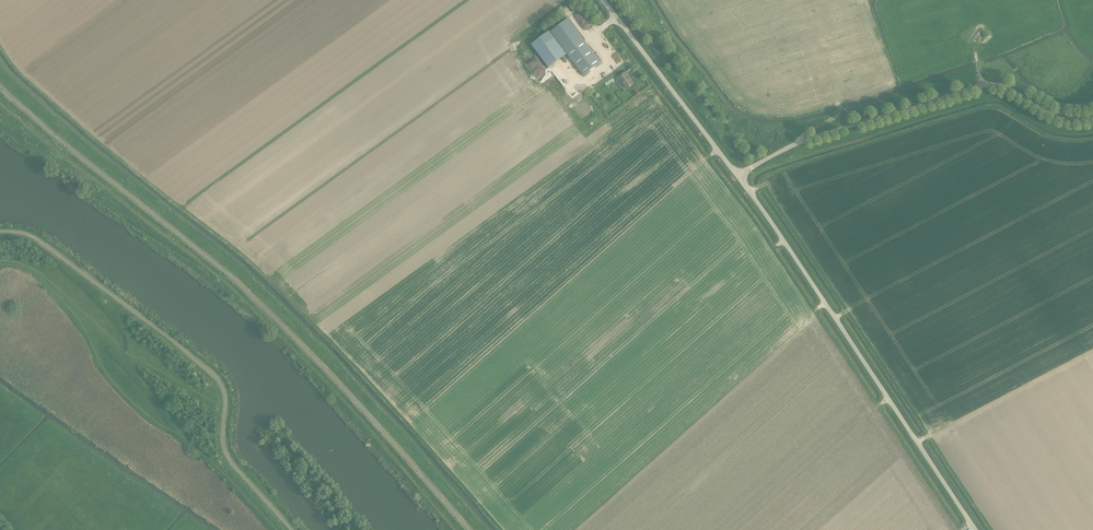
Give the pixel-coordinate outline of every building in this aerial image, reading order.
[(550,31),(567,54),(583,75),(601,62),(568,18),(550,31)] [(532,45),(550,68),(568,55),(550,32),(532,45)] [(629,75),(626,72),(618,78),(627,89),(634,84),(628,75),(629,75)]
